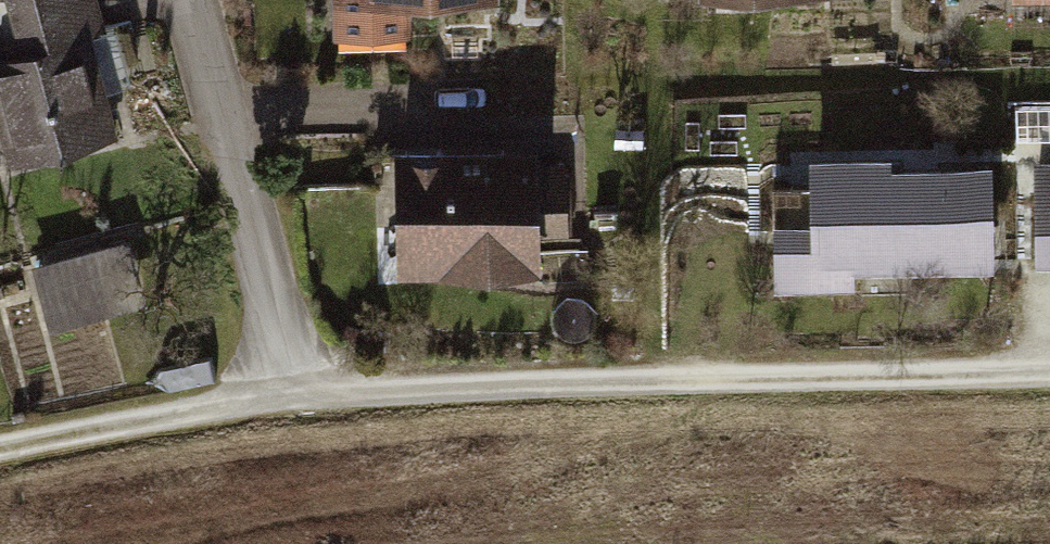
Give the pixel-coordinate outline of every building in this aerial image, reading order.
[(100,0),(0,0),(0,53),(2,59),(0,59),(0,129),(13,172),(140,134),(100,0)] [(325,13),(500,12),(500,0),(325,0),(325,13)] [(531,145),(394,148),(397,278),(537,276),(537,245),(574,244),(573,160),(532,160),(531,145)] [(993,162),(810,169),(812,223),(773,225),(776,290),(997,283),(993,162)] [(1036,163),(1038,266),(1049,266),(1049,163),(1036,163)] [(132,241),(40,258),(52,317),(143,300),(132,241)]
